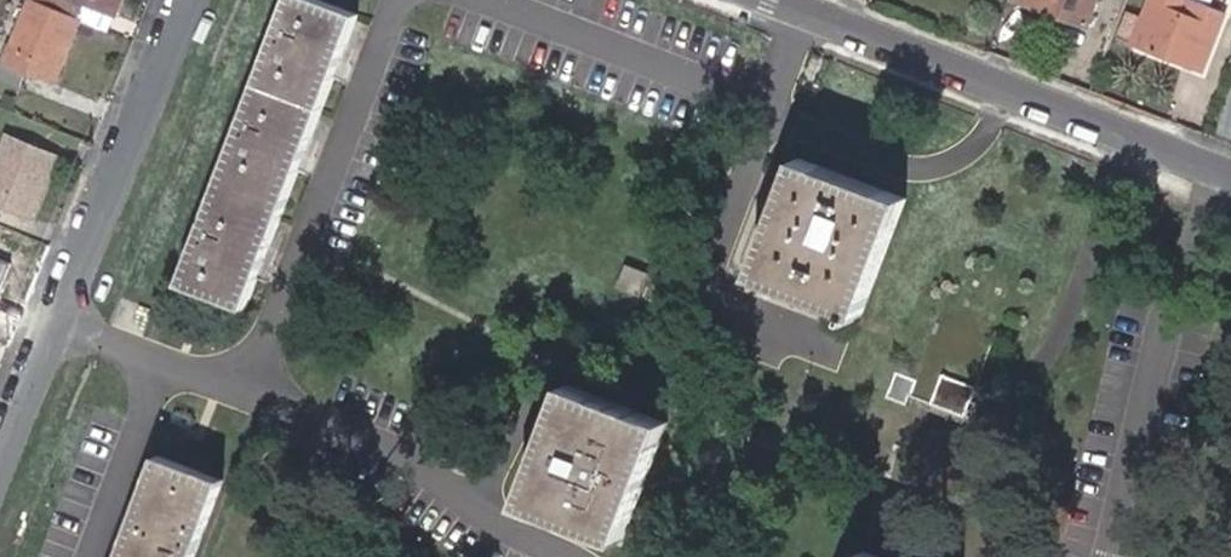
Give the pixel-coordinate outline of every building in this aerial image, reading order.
[(77,16),(37,0),(25,0),(2,59),(0,58),(0,77),(16,83),(23,68),(52,78),(77,16)] [(77,16),(84,0),(37,0),(77,16)] [(106,28),(113,11),(85,0),(84,0),(77,16),(106,28)] [(113,11),(118,0),(85,0),(113,11)] [(1085,21),(1092,0),(1025,0),(1085,21)] [(1110,31),(1200,64),(1221,8),(1205,3),(1199,16),(1190,13),(1154,0),(1148,0),(1146,9),(1121,2),(1110,31)] [(1190,13),(1199,16),(1205,3),(1198,0),(1186,0),(1182,9),(1190,13)] [(235,319),(344,28),(281,5),(171,295),(235,319)] [(1,203),(31,215),(56,152),(6,131),(0,147),(0,206),(1,203)] [(738,273),(859,321),(904,207),(783,160),(738,273)] [(968,409),(1002,317),(947,295),(912,386),(917,388),(922,377),(930,381),(926,391),(968,409)] [(775,305),(763,338),(837,363),(848,331),(775,305)] [(552,378),(505,497),(605,536),(652,417),(552,378)] [(214,488),(152,464),(117,556),(188,556),(214,488)] [(858,528),(846,556),(935,556),(858,528)]
